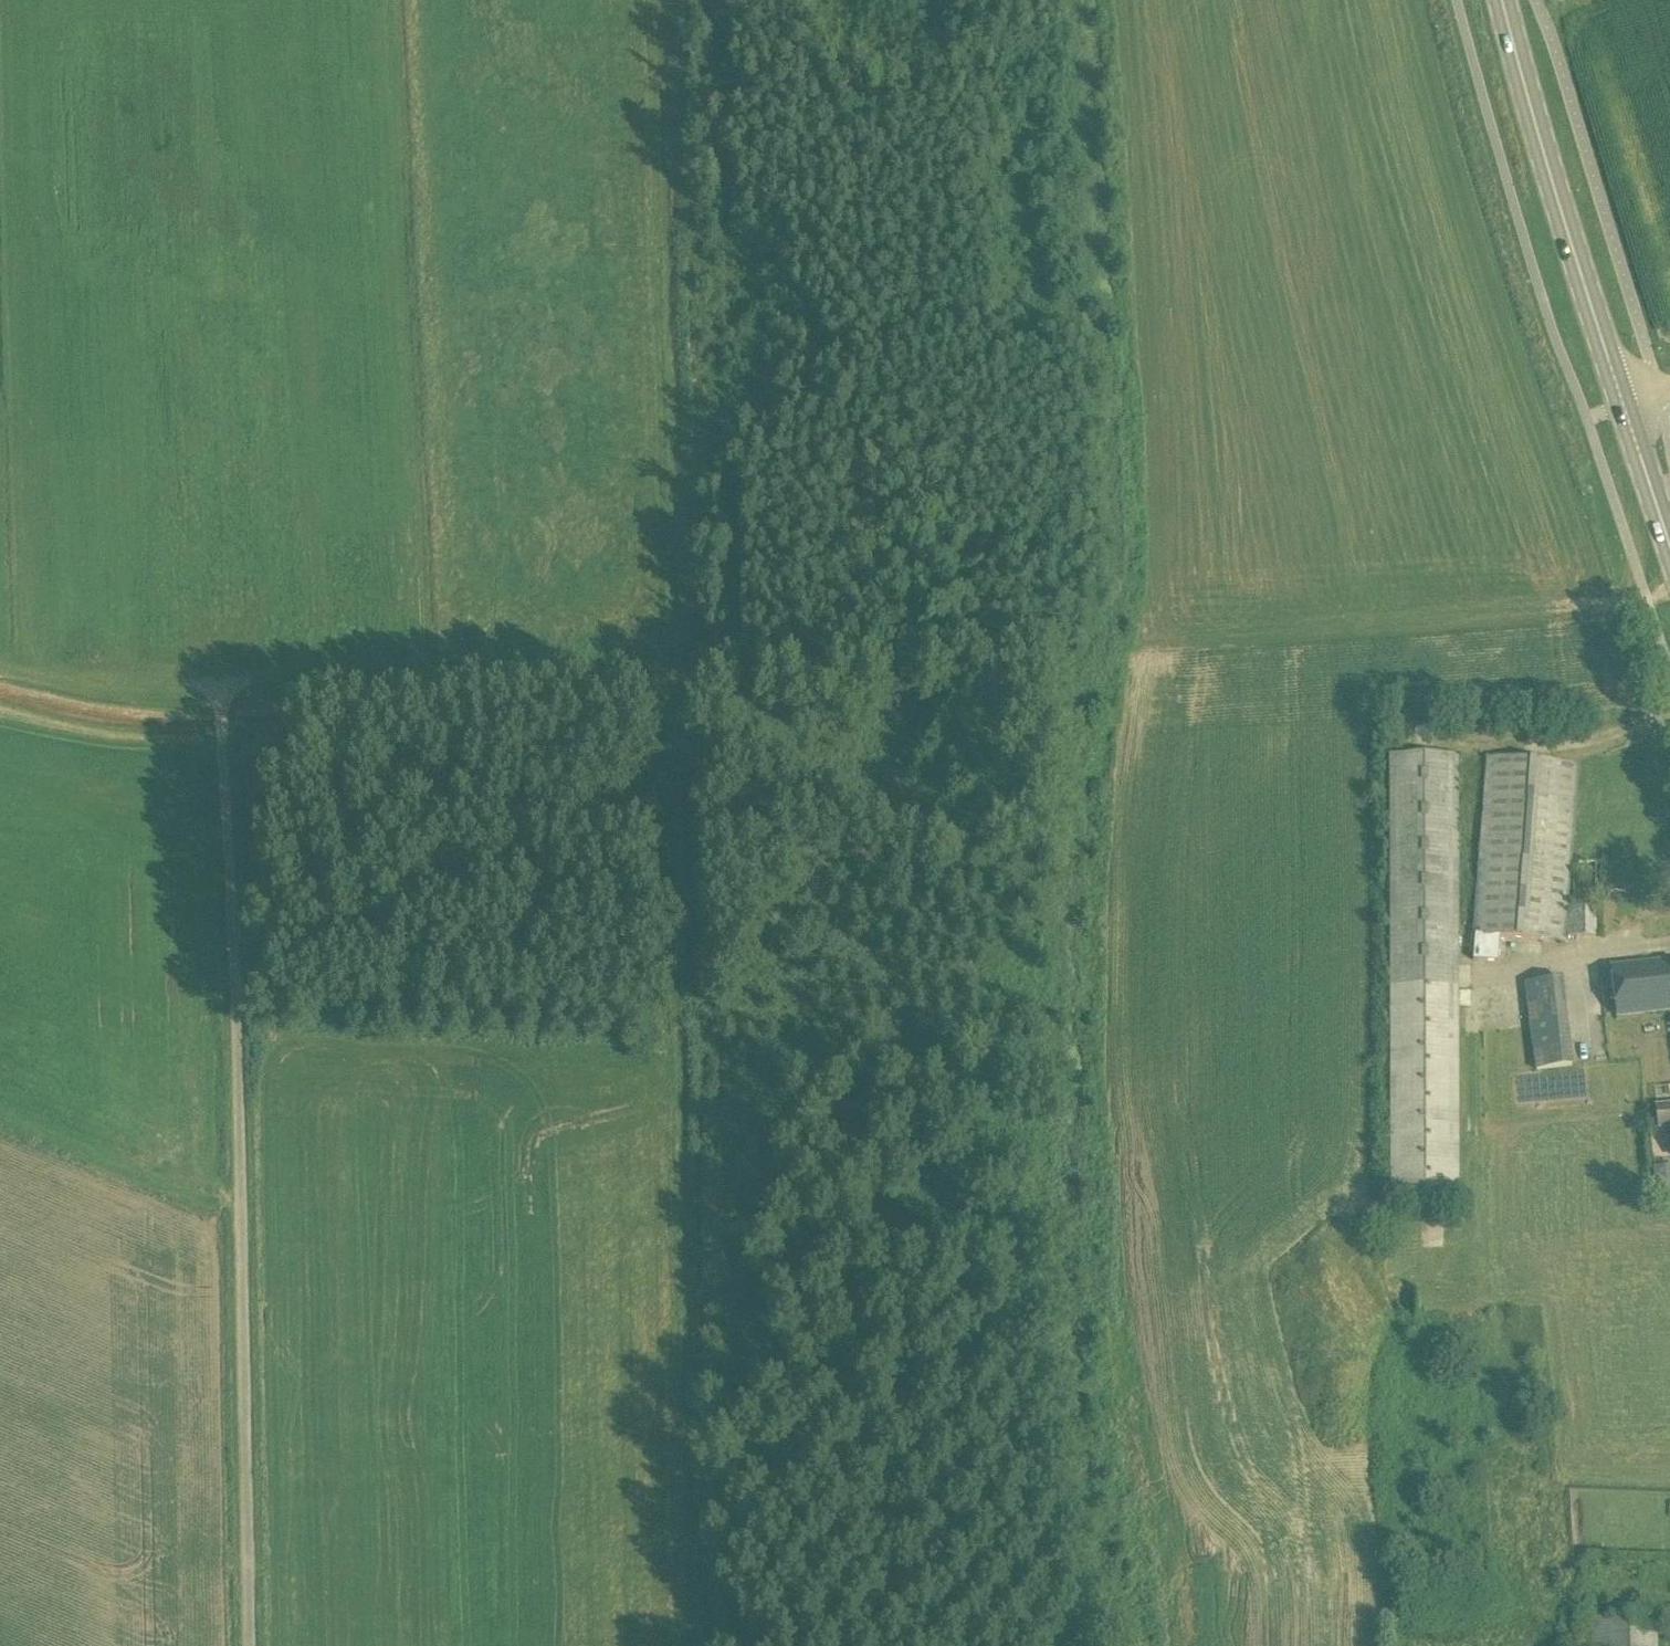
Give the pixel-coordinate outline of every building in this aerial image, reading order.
[(1390,1201),(1459,1201),(1458,754),(1388,755),(1390,1201)] [(1565,943),(1579,765),(1486,757),(1472,934),(1475,934),(1473,960),(1499,962),(1500,937),(1565,943)] [(1596,936),(1596,862),(1572,862),(1572,906),(1568,906),(1568,936),(1596,936)] [(1611,967),(1617,1015),(1669,1008),(1669,959),(1611,967)] [(1534,1070),(1572,1066),(1562,978),(1525,983),(1534,1070)] [(1655,1106),(1658,1128),(1669,1126),(1669,1105),(1655,1106)] [(1669,1196),(1669,1166),(1652,1167),(1654,1197),(1669,1196)] [(1657,1618),(1589,1618),(1589,1645),(1657,1645),(1657,1618)]
